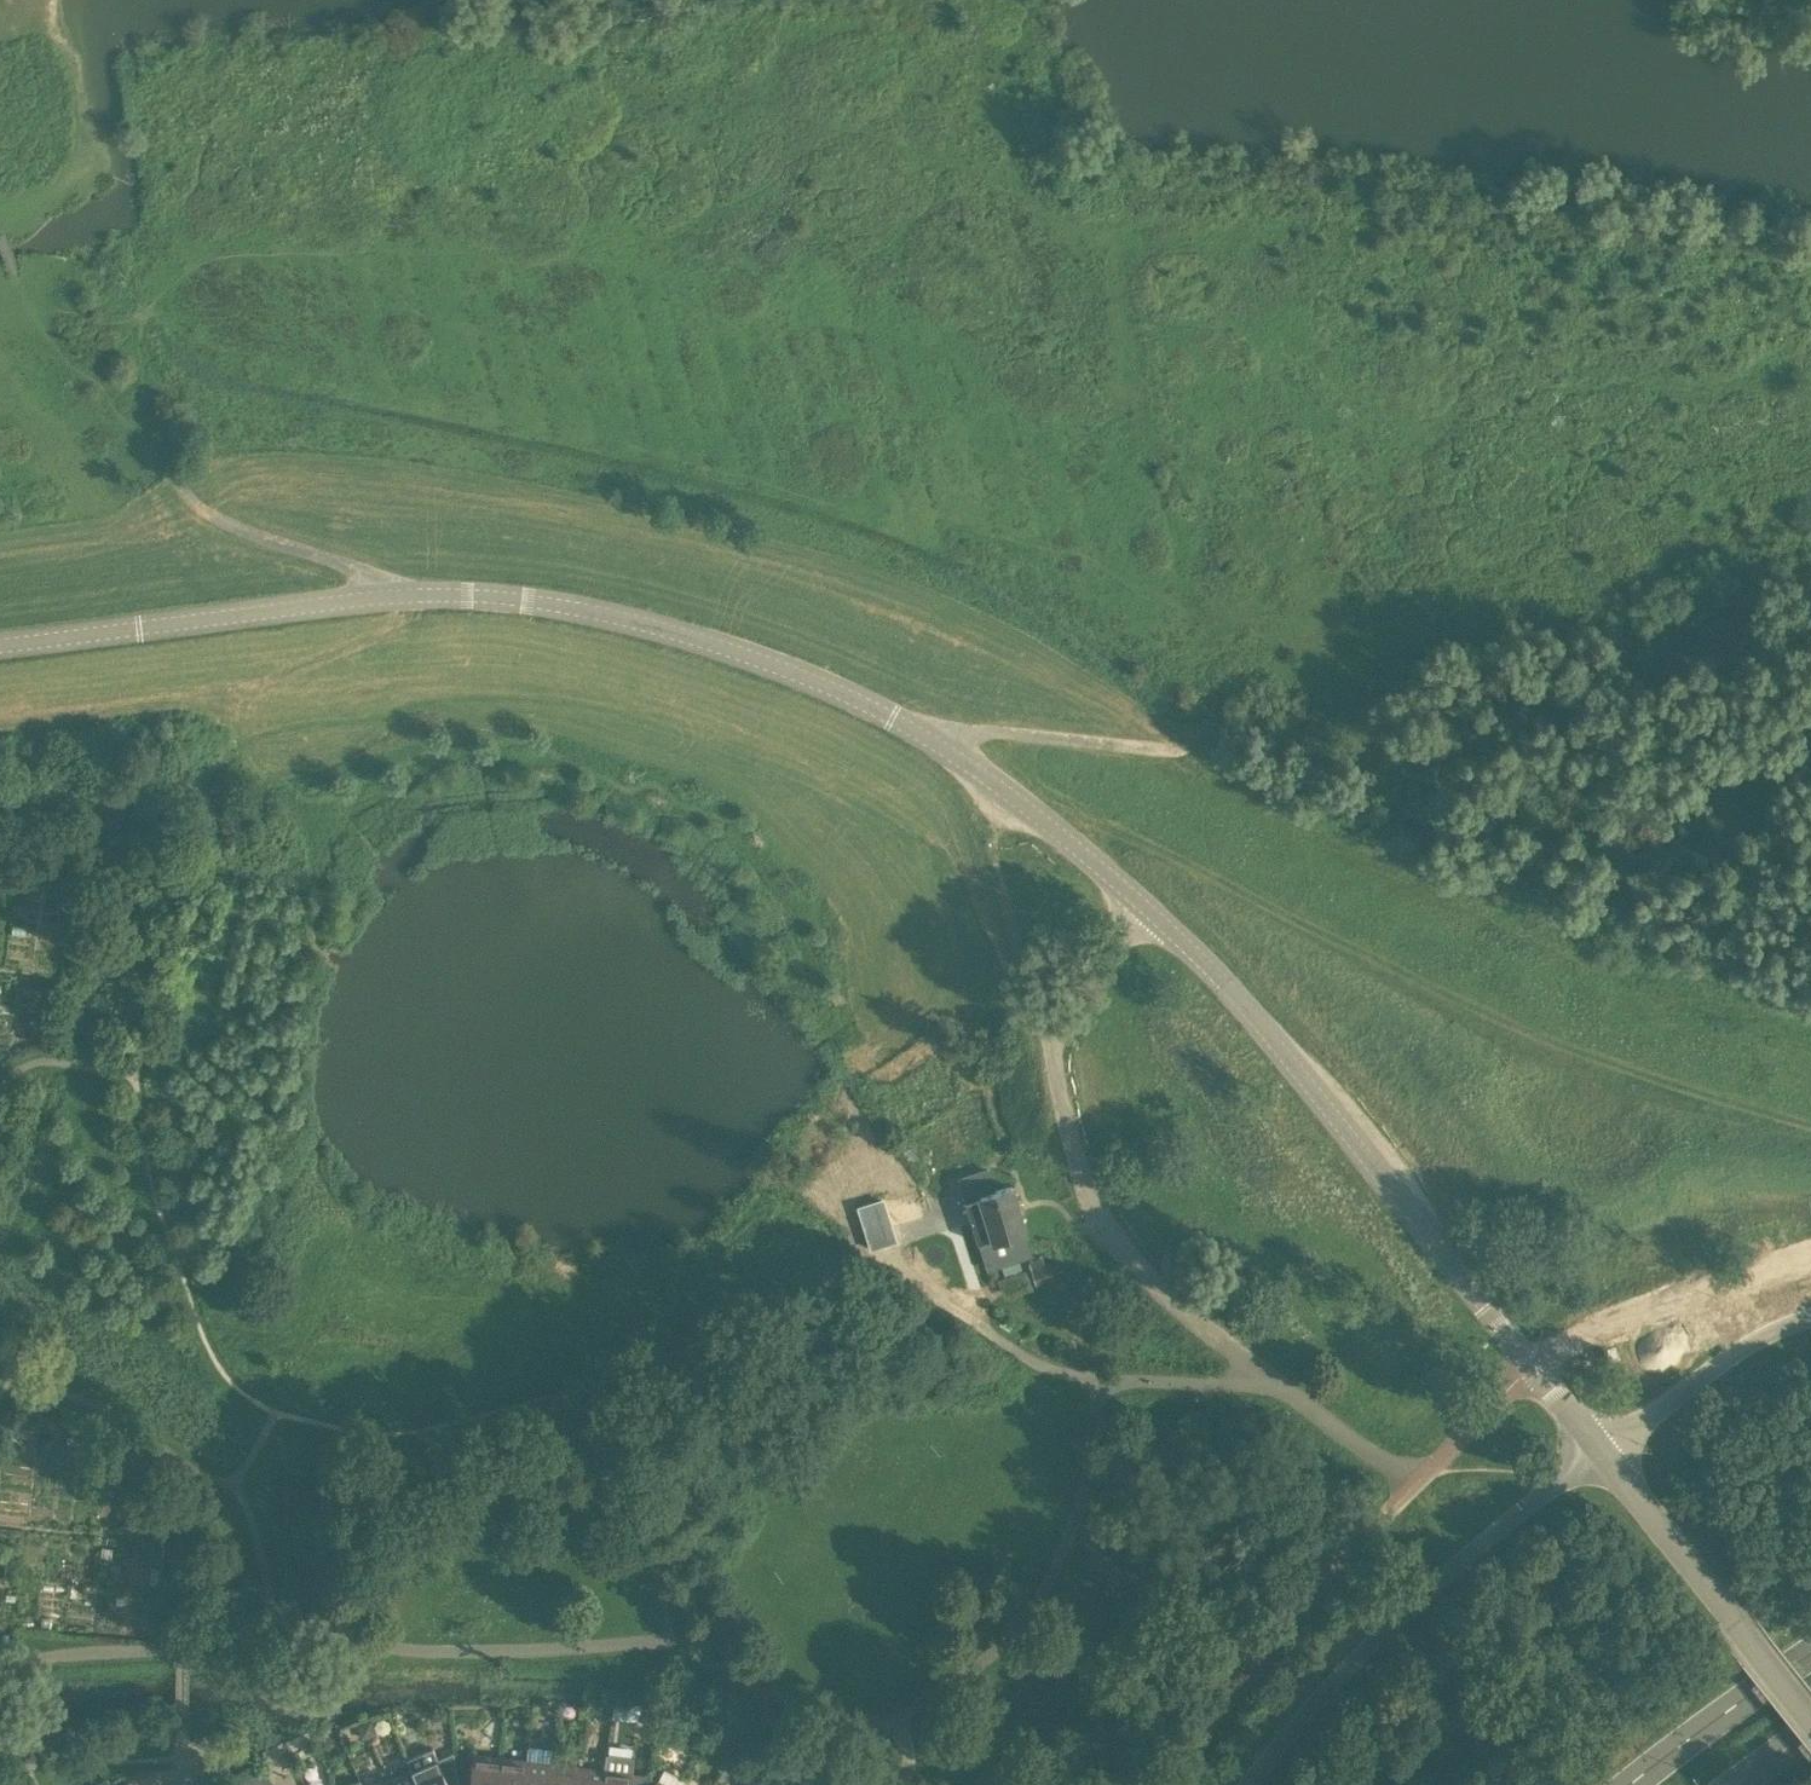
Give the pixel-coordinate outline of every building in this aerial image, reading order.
[(981,1240),(988,1265),(1028,1253),(1021,1232),(1025,1231),(1011,1186),(979,1195),(980,1197),(965,1202),(977,1241),(981,1240)] [(888,1212),(861,1220),(866,1235),(892,1226),(888,1212)] [(1029,1260),(1030,1266),(1044,1262),(1042,1256),(1029,1260)] [(1037,1282),(1061,1275),(1058,1265),(1034,1272),(1037,1282)] [(637,1722),(653,1730),(661,1715),(644,1707),(637,1722)] [(357,1721),(362,1736),(375,1731),(370,1716),(357,1721)] [(666,1737),(684,1746),(691,1731),(673,1723),(666,1737)] [(419,1784),(449,1784),(433,1747),(408,1758),(412,1769),(419,1784)] [(501,1756),(474,1753),(470,1784),(497,1784),(501,1756)] [(730,1753),(723,1765),(732,1770),(739,1757),(730,1753)] [(501,1756),(497,1784),(524,1784),(527,1759),(501,1756)] [(631,1771),(630,1771),(632,1759),(606,1756),(604,1768),(602,1784),(630,1784),(631,1771)] [(553,1762),(527,1759),(524,1784),(550,1784),(553,1762)] [(553,1762),(550,1784),(576,1784),(578,1765),(553,1762)] [(604,1768),(578,1765),(576,1784),(602,1784),(604,1768)] [(688,1779),(664,1767),(658,1779),(657,1779),(654,1784),(685,1784),(688,1779)] [(412,1769),(388,1779),(391,1784),(419,1784),(412,1769)]
